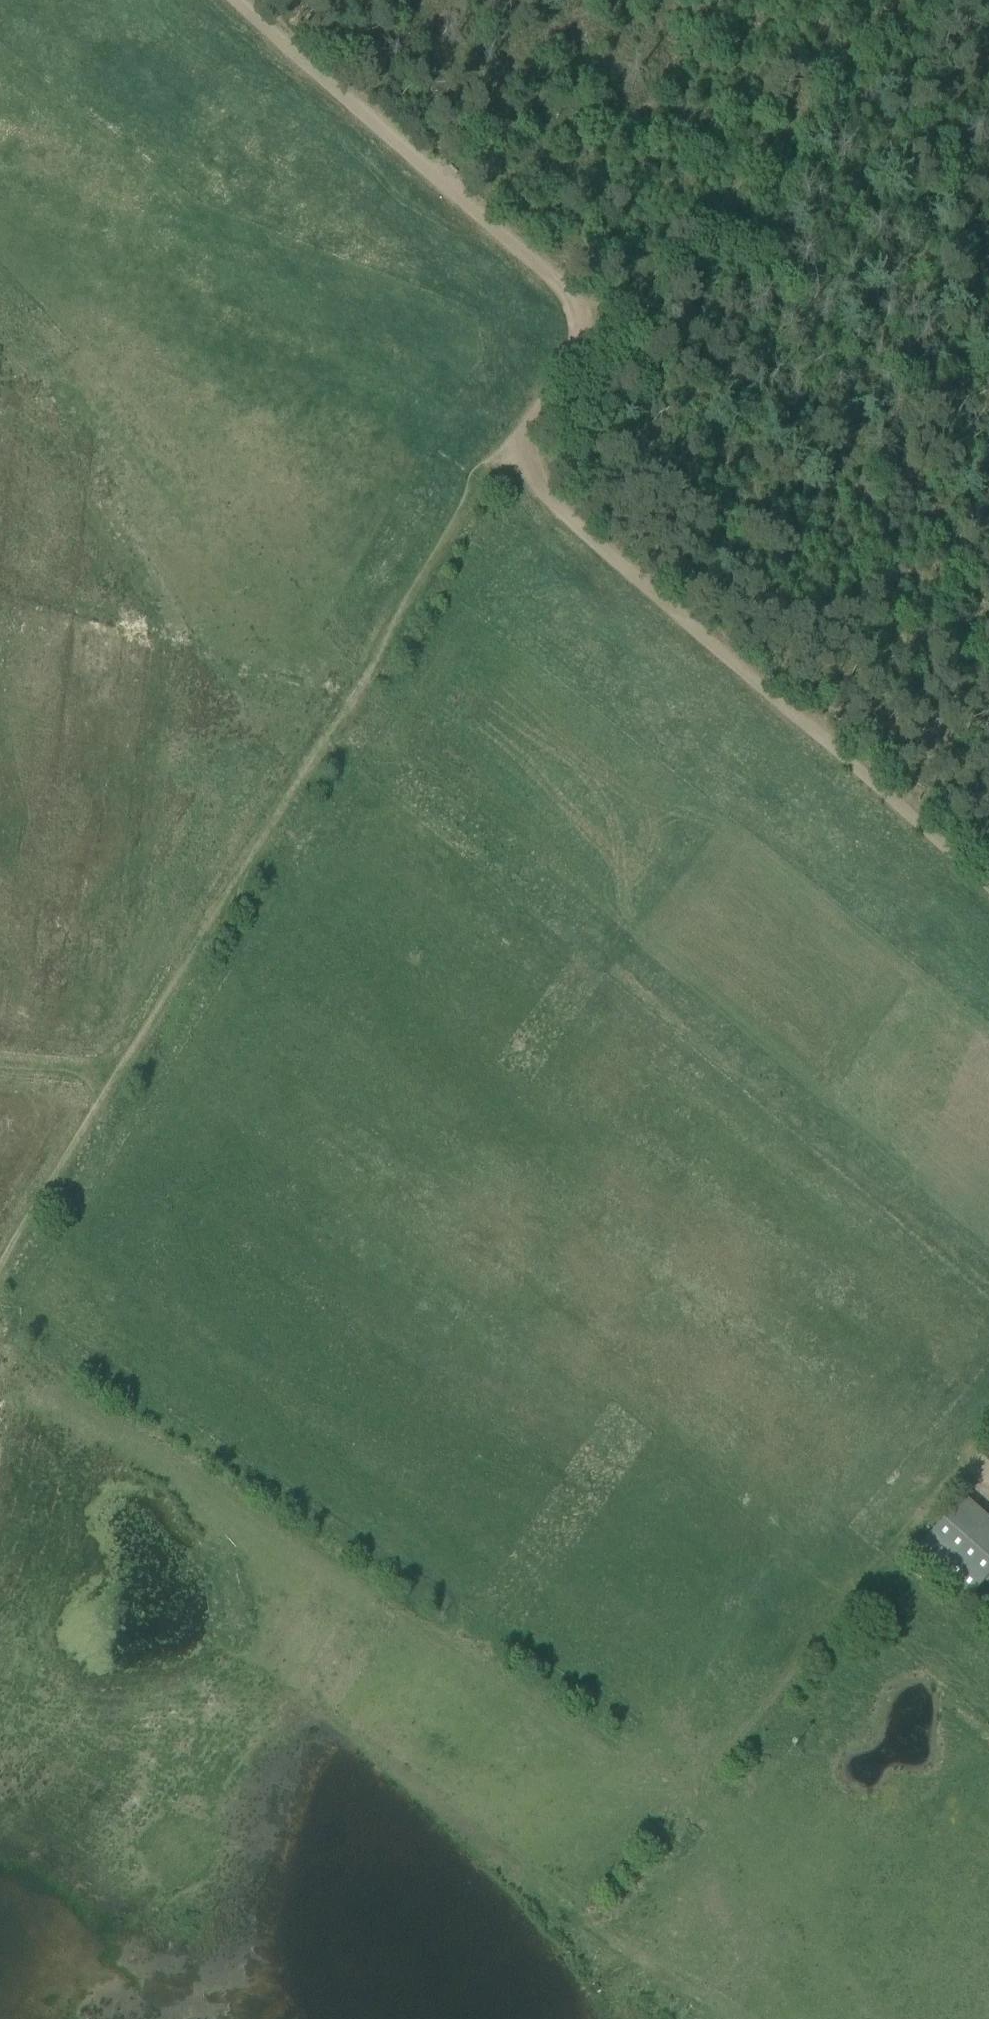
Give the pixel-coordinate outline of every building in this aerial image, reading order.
[(964,1497),(911,1557),(965,1604),(985,1580),(988,1583),(988,1519),(964,1497)]
